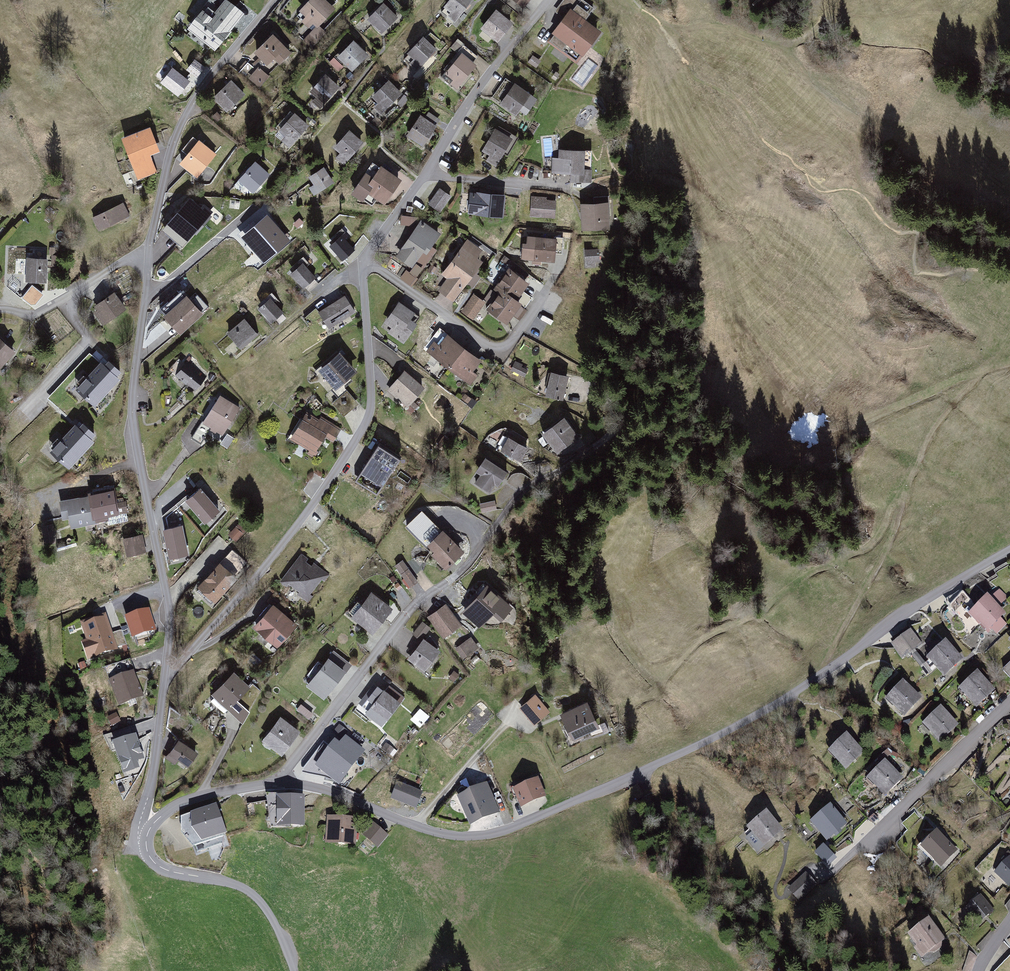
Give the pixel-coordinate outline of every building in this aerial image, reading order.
[(203,10),(189,27),(215,49),(229,32),(227,31),(242,13),(226,0),(212,18),(203,10)] [(322,0),(312,0),(299,13),(314,28),(332,10),(322,0)] [(476,0),(454,0),(447,8),(453,13),(450,17),(456,23),(476,0)] [(533,0),(514,0),(526,9),(533,0)] [(386,4),(368,19),(380,33),(398,17),(386,4)] [(599,31),(570,9),(553,32),(582,54),(599,31)] [(518,25),(501,12),(486,31),(503,45),(518,25)] [(292,54),(275,36),(256,54),(268,66),(274,60),(279,66),(292,54)] [(426,39),(409,55),(420,66),(437,50),(426,39)] [(355,44),(339,58),(350,71),(367,57),(355,44)] [(480,66),(467,55),(452,72),(465,84),(480,66)] [(255,67),(250,81),(265,86),(269,72),(255,67)] [(338,88),(327,77),(310,93),(321,105),(338,88)] [(243,95),(230,82),(213,98),(226,112),(243,95)] [(401,96),(390,83),(374,97),(386,110),(401,96)] [(535,96),(520,85),(506,105),(522,115),(535,96)] [(426,118),(436,122),(439,116),(429,112),(426,118)] [(306,124),(294,115),(281,131),(293,141),(306,124)] [(439,129),(423,118),(410,137),(426,148),(439,129)] [(159,151),(151,129),(123,139),(138,178),(157,171),(150,155),(159,151)] [(519,140),(500,129),(488,149),(506,160),(519,140)] [(363,145),(351,132),(335,146),(347,159),(363,145)] [(201,142),(179,166),(194,179),(216,155),(201,142)] [(586,174),(588,152),(563,150),(562,159),(557,159),(556,171),(586,174)] [(256,164),(240,180),(252,192),(268,176),(256,164)] [(324,169),(310,177),(318,192),(332,185),(324,169)] [(370,174),(355,193),(367,203),(374,194),(386,204),(402,184),(386,171),(378,181),(370,174)] [(453,197),(443,190),(432,204),(442,212),(453,197)] [(506,196),(474,193),(472,214),(505,216),(506,196)] [(192,197),(167,223),(186,241),(211,215),(192,197)] [(556,202),(533,200),(531,216),(555,218),(556,202)] [(123,202),(95,217),(102,232),(131,217),(123,202)] [(607,205),(584,205),(585,229),(607,229),(607,205)] [(440,238),(422,225),(400,256),(418,269),(440,238)] [(343,238),(332,246),(344,263),(355,254),(343,238)] [(558,241),(530,238),(528,257),(556,260),(558,241)] [(484,255),(469,244),(446,275),(452,280),(444,291),(456,300),(485,262),(481,259),(484,255)] [(596,264),(595,248),(585,248),(586,265),(596,264)] [(48,257),(28,256),(27,282),(48,282),(48,257)] [(304,265),(293,273),(305,288),(315,280),(304,265)] [(535,284),(514,268),(497,290),(503,294),(491,310),(511,326),(528,304),(522,300),(535,284)] [(173,327),(197,306),(184,291),(160,311),(173,327)] [(115,292),(95,303),(107,325),(127,314),(115,292)] [(487,303),(474,294),(460,313),(473,321),(487,303)] [(347,299),(320,313),(328,329),(355,315),(347,299)] [(270,300),(260,308),(272,323),(281,316),(270,300)] [(418,315),(402,304),(388,324),(396,329),(393,333),(406,343),(418,326),(412,322),(418,315)] [(256,335),(244,322),(228,335),(240,348),(256,335)] [(434,345),(429,352),(469,383),(475,376),(471,373),(481,360),(449,336),(440,349),(434,345)] [(16,354),(0,337),(0,369),(16,354)] [(356,373),(342,354),(321,370),(335,389),(356,373)] [(106,363),(82,389),(98,404),(122,378),(106,363)] [(202,377),(186,365),(176,379),(193,391),(202,377)] [(425,389),(407,373),(392,392),(410,407),(425,389)] [(569,377),(554,373),(548,395),(563,400),(569,377)] [(239,409),(221,397),(204,424),(222,435),(239,409)] [(305,415),(291,438),(318,455),(333,432),(305,415)] [(578,436),(566,419),(545,433),(557,451),(578,436)] [(95,443),(75,427),(53,453),(72,469),(95,443)] [(526,449),(510,439),(502,451),(518,461),(526,449)] [(397,459),(379,447),(363,472),(381,484),(397,459)] [(508,473),(487,459),(477,474),(497,488),(508,473)] [(185,501),(205,524),(220,511),(200,488),(185,501)] [(114,490),(64,498),(68,524),(118,515),(114,490)] [(482,510),(496,509),(495,500),(481,502),(482,510)] [(406,527),(426,546),(442,529),(422,510),(406,527)] [(237,541),(246,529),(239,523),(229,535),(237,541)] [(183,525),(163,528),(169,558),(188,555),(183,525)] [(449,532),(433,545),(451,568),(467,555),(449,532)] [(139,535),(125,538),(128,555),(143,552),(139,535)] [(324,574),(300,556),(281,581),(305,599),(324,574)] [(409,587),(418,581),(404,559),(395,565),(409,587)] [(198,588),(214,602),(236,577),(220,563),(198,588)] [(508,604),(491,587),(471,607),(488,624),(508,604)] [(378,596),(358,618),(375,634),(395,612),(378,596)] [(1004,615),(989,600),(971,616),(986,632),(1004,615)] [(297,624),(274,605),(254,630),(276,648),(297,624)] [(434,615),(444,628),(452,622),(442,609),(434,615)] [(150,610),(125,618),(132,640),(157,632),(150,610)] [(108,613),(80,622),(86,641),(82,642),(88,662),(120,652),(108,613)] [(1002,618),(993,629),(998,633),(1007,622),(1002,618)] [(423,638),(432,627),(423,621),(415,631),(423,638)] [(919,647),(908,632),(890,645),(900,660),(919,647)] [(463,658),(480,648),(473,636),(456,646),(463,658)] [(428,638),(410,659),(425,671),(442,651),(428,638)] [(963,660),(948,644),(929,661),(944,678),(963,660)] [(344,671),(328,659),(308,685),(324,697),(344,671)] [(108,680),(134,673),(131,661),(105,668),(108,680)] [(250,688),(234,673),(213,695),(240,722),(251,712),(238,700),(250,688)] [(119,705),(142,697),(133,674),(111,683),(119,705)] [(995,690),(980,674),(960,692),(976,708),(995,690)] [(898,677),(884,698),(889,702),(903,680),(898,677)] [(920,701),(905,685),(888,703),(904,718),(920,701)] [(405,700),(389,688),(372,710),(388,722),(405,700)] [(522,709),(532,724),(548,713),(538,698),(522,709)] [(563,715),(572,739),(599,730),(590,705),(563,715)] [(959,725),(943,710),(926,726),(942,742),(959,725)] [(298,731),(280,717),(264,740),(281,753),(298,731)] [(130,726),(107,734),(111,746),(134,737),(130,726)] [(143,759),(135,737),(114,745),(124,774),(138,769),(135,762),(143,759)] [(846,770),(865,754),(850,737),(831,752),(846,770)] [(363,753),(346,739),(339,747),(335,744),(317,767),(339,784),(363,753)] [(190,766),(199,752),(182,741),(173,755),(190,766)] [(903,780),(886,763),(869,780),(886,796),(903,780)] [(522,808),(547,798),(540,782),(515,792),(522,808)] [(418,808),(424,794),(400,785),(395,800),(418,808)] [(499,812),(487,786),(460,798),(471,824),(499,812)] [(272,827),(304,827),(305,799),(267,796),(272,827)] [(812,824),(826,841),(847,826),(833,808),(812,824)] [(204,853),(236,843),(223,809),(186,821),(188,838),(204,853)] [(784,832),(769,813),(749,828),(754,834),(747,839),(757,852),(784,832)] [(329,845),(358,846),(359,821),(330,820),(329,845)] [(388,835),(373,823),(364,835),(378,847),(388,835)] [(957,851),(940,833),(920,851),(938,869),(957,851)] [(825,864),(834,856),(825,845),(816,852),(825,864)] [(995,872),(1008,887),(1009,885),(1009,859),(995,872)] [(814,885),(804,874),(788,887),(798,899),(814,885)] [(978,897),(965,908),(979,925),(992,914),(978,897)] [(944,941),(931,921),(910,935),(923,955),(944,941)]
